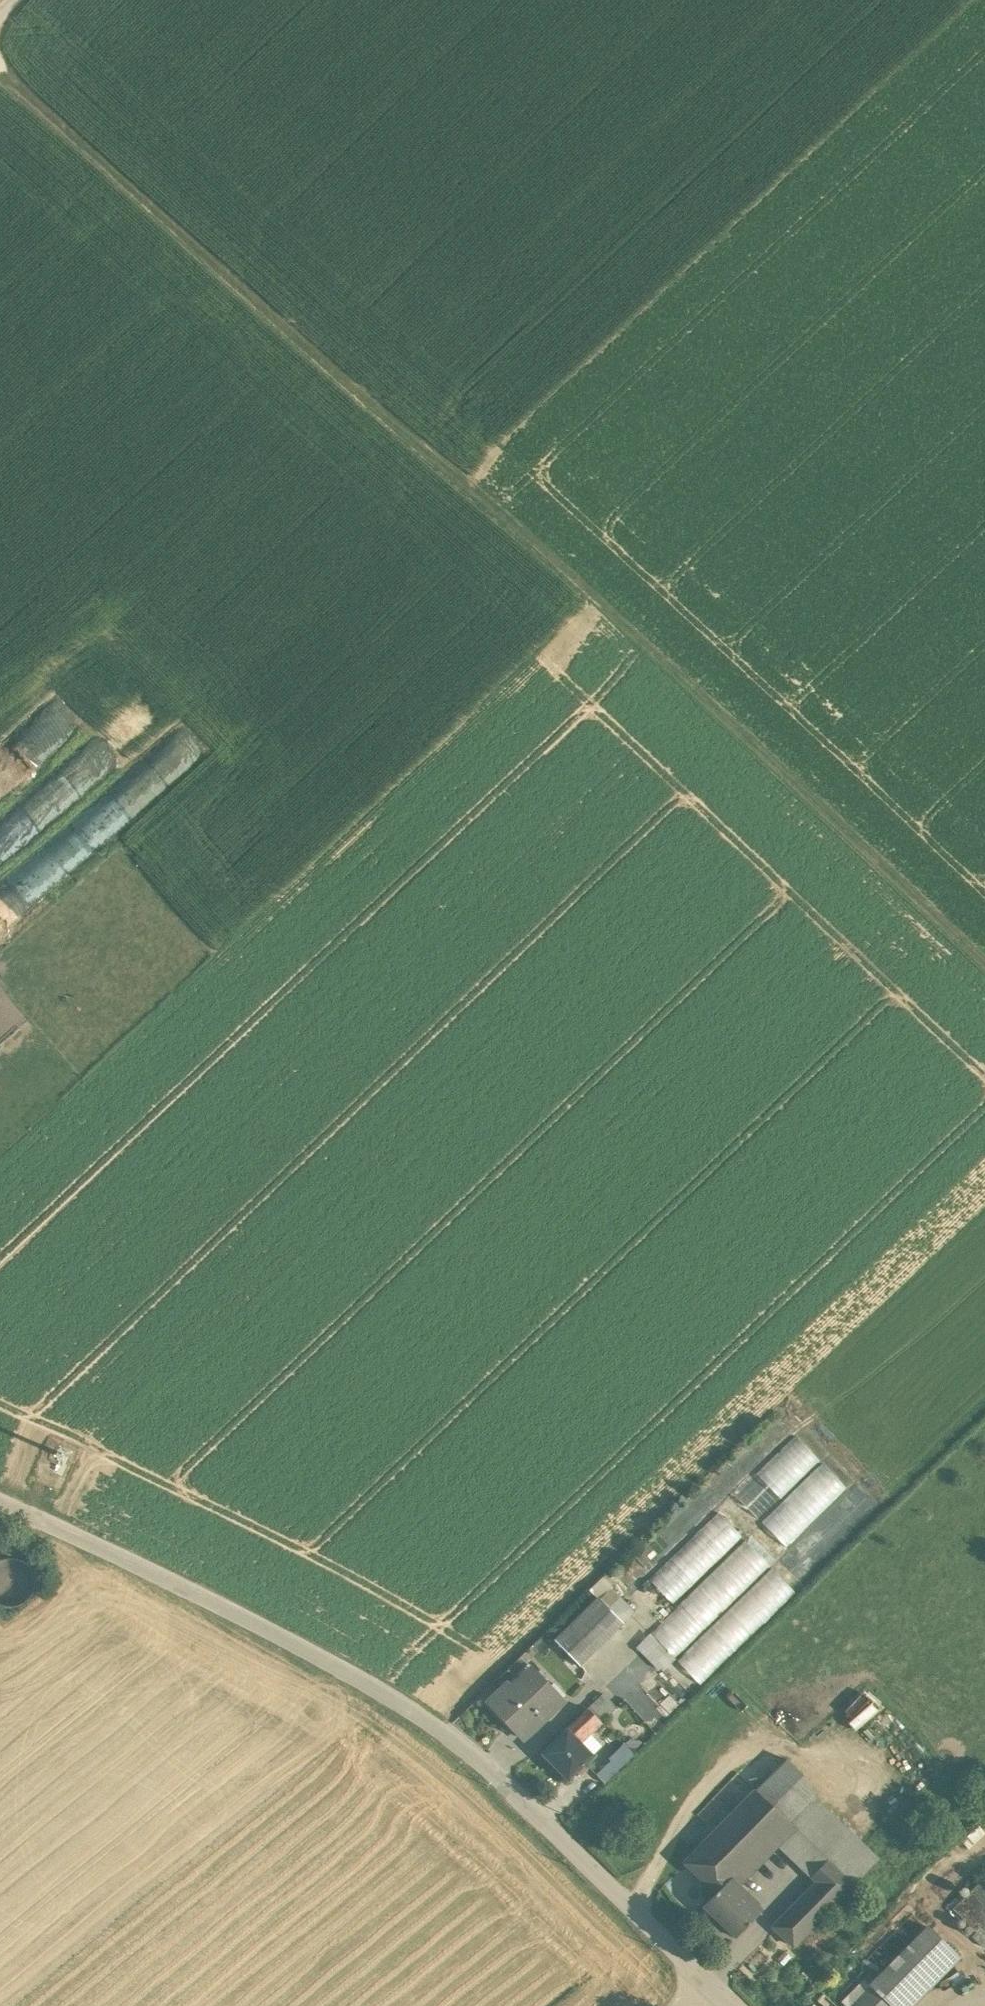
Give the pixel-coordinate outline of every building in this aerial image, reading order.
[(133,640),(53,712),(70,731),(150,660),(133,640)] [(9,929),(0,915),(0,934),(9,929)] [(796,1436),(736,1495),(758,1517),(818,1458),(796,1436)] [(821,1464),(762,1521),(784,1544),(843,1486),(821,1464)] [(857,1481),(778,1561),(800,1582),(878,1502),(857,1481)] [(717,1513),(651,1580),(673,1601),(739,1535),(717,1513)] [(744,1539),(651,1633),(674,1655),(767,1561),(744,1539)] [(34,1583),(32,1574),(27,1566),(19,1561),(10,1559),(1,1561),(0,1561),(0,1605),(1,1605),(10,1607),(19,1605),(27,1600),(32,1592),(34,1583)] [(771,1567),(679,1660),(704,1684),(795,1591),(771,1567)] [(597,1598),(554,1640),(579,1666),(622,1624),(597,1598)] [(562,1701),(527,1664),(487,1703),(522,1739),(562,1701)] [(691,1695),(664,1668),(655,1677),(683,1704),(691,1695)] [(680,1705),(653,1678),(644,1687),(672,1714),(680,1705)] [(670,1716),(643,1689),(638,1693),(666,1720),(670,1716)] [(604,1696),(567,1731),(576,1741),(597,1721),(600,1723),(615,1709),(604,1696)] [(567,1731),(566,1730),(542,1754),(567,1779),(577,1769),(581,1774),(589,1767),(584,1762),(591,1756),(576,1741),(567,1731)] [(634,1755),(622,1744),(607,1759),(609,1761),(618,1770),(634,1755)] [(817,1791),(786,1760),(755,1791),(787,1822),(794,1829),(804,1838),(828,1861),(853,1885),(875,1862),(861,1848),(808,1800),(817,1791)] [(609,1761),(595,1775),(603,1783),(618,1770),(609,1761)] [(755,1791),(684,1864),(715,1893),(727,1881),(728,1882),(770,1839),(779,1830),(786,1837),(794,1829),(787,1822),(755,1791)] [(804,1838),(794,1829),(786,1837),(779,1830),(770,1839),(811,1878),(828,1861),(804,1838)] [(853,1885),(828,1861),(811,1878),(815,1882),(792,1906),(813,1926),(853,1885)] [(983,1879),(959,1902),(984,1929),(984,1881),(983,1879)] [(715,1893),(702,1907),(714,1918),(708,1925),(717,1933),(723,1927),(734,1938),(760,1912),(728,1882),(727,1881),(715,1893)] [(959,1902),(952,1909),(976,1933),(972,1937),(982,1947),(984,1945),(984,1929),(959,1902)] [(792,1906),(771,1927),(792,1947),(813,1926),(792,1906)] [(869,1986),(889,2005),(911,2005),(959,1958),(927,1927),(869,1986)] [(870,1987),(853,2004),(851,2005),(889,2005),(870,1987)] [(846,1997),(841,2002),(844,2005),(851,2005),(853,2004),(846,1997)]
